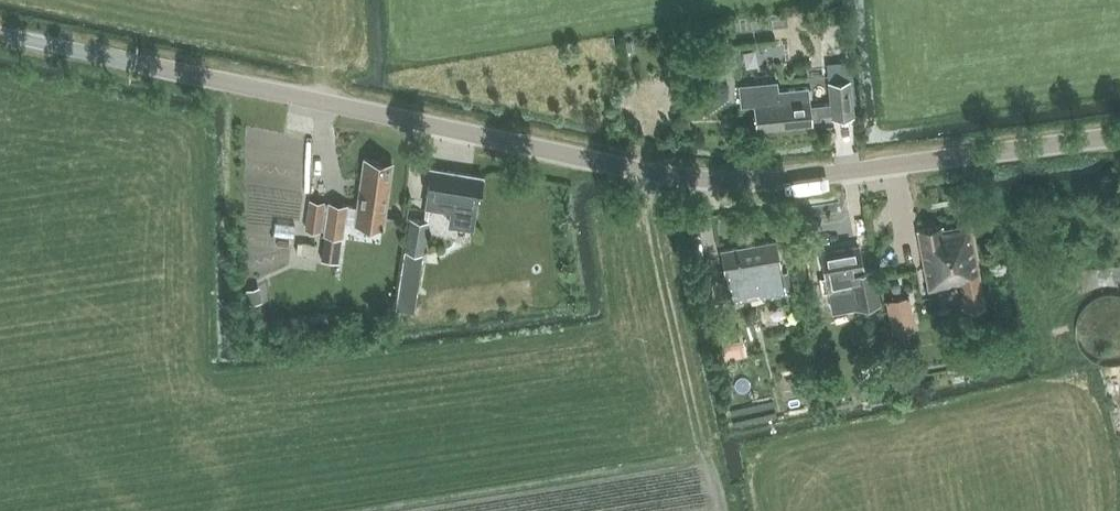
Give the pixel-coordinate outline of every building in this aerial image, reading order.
[(848,61),(827,63),(828,74),(828,81),(849,79),(848,61)] [(849,79),(828,81),(830,102),(831,114),(832,117),(853,115),(849,79)] [(777,80),(738,84),(740,105),(754,104),(756,128),(810,123),(810,120),(821,119),(820,115),(831,114),(830,102),(809,104),(808,87),(777,89),(777,80)] [(345,205),(343,222),(354,224),(382,228),(391,163),(364,159),(357,207),(345,205)] [(448,225),(473,229),(477,201),(478,201),(482,177),(431,168),(427,191),(428,192),(426,206),(450,209),(448,225)] [(320,260),(338,263),(345,205),(309,201),(305,228),(324,231),(320,260)] [(396,307),(414,310),(428,221),(410,218),(396,307)] [(969,225),(918,234),(928,289),(961,283),(966,310),(984,307),(969,225)] [(277,243),(279,256),(297,253),(295,241),(277,243)] [(721,251),(726,274),(730,274),(732,279),(736,279),(739,298),(784,290),(775,241),(721,251)] [(828,292),(829,297),(851,292),(855,310),(882,305),(875,268),(862,270),(857,246),(821,253),(825,278),(819,279),(822,293),(828,292)] [(260,286),(247,288),(250,303),(262,301),(260,286)] [(914,328),(908,296),(884,300),(890,333),(914,328)] [(1115,298),(1110,298),(1104,298),(1098,299),(1091,302),(1086,306),(1082,311),(1079,316),(1076,323),(1076,329),(1076,335),(1077,340),(1080,346),(1083,351),(1088,356),(1095,360),(1102,363),(1107,363),(1113,363),(1119,361),(1119,300),(1115,298)] [(805,353),(796,356),(798,364),(807,361),(805,353)] [(852,362),(841,365),(844,378),(855,375),(852,362)]
